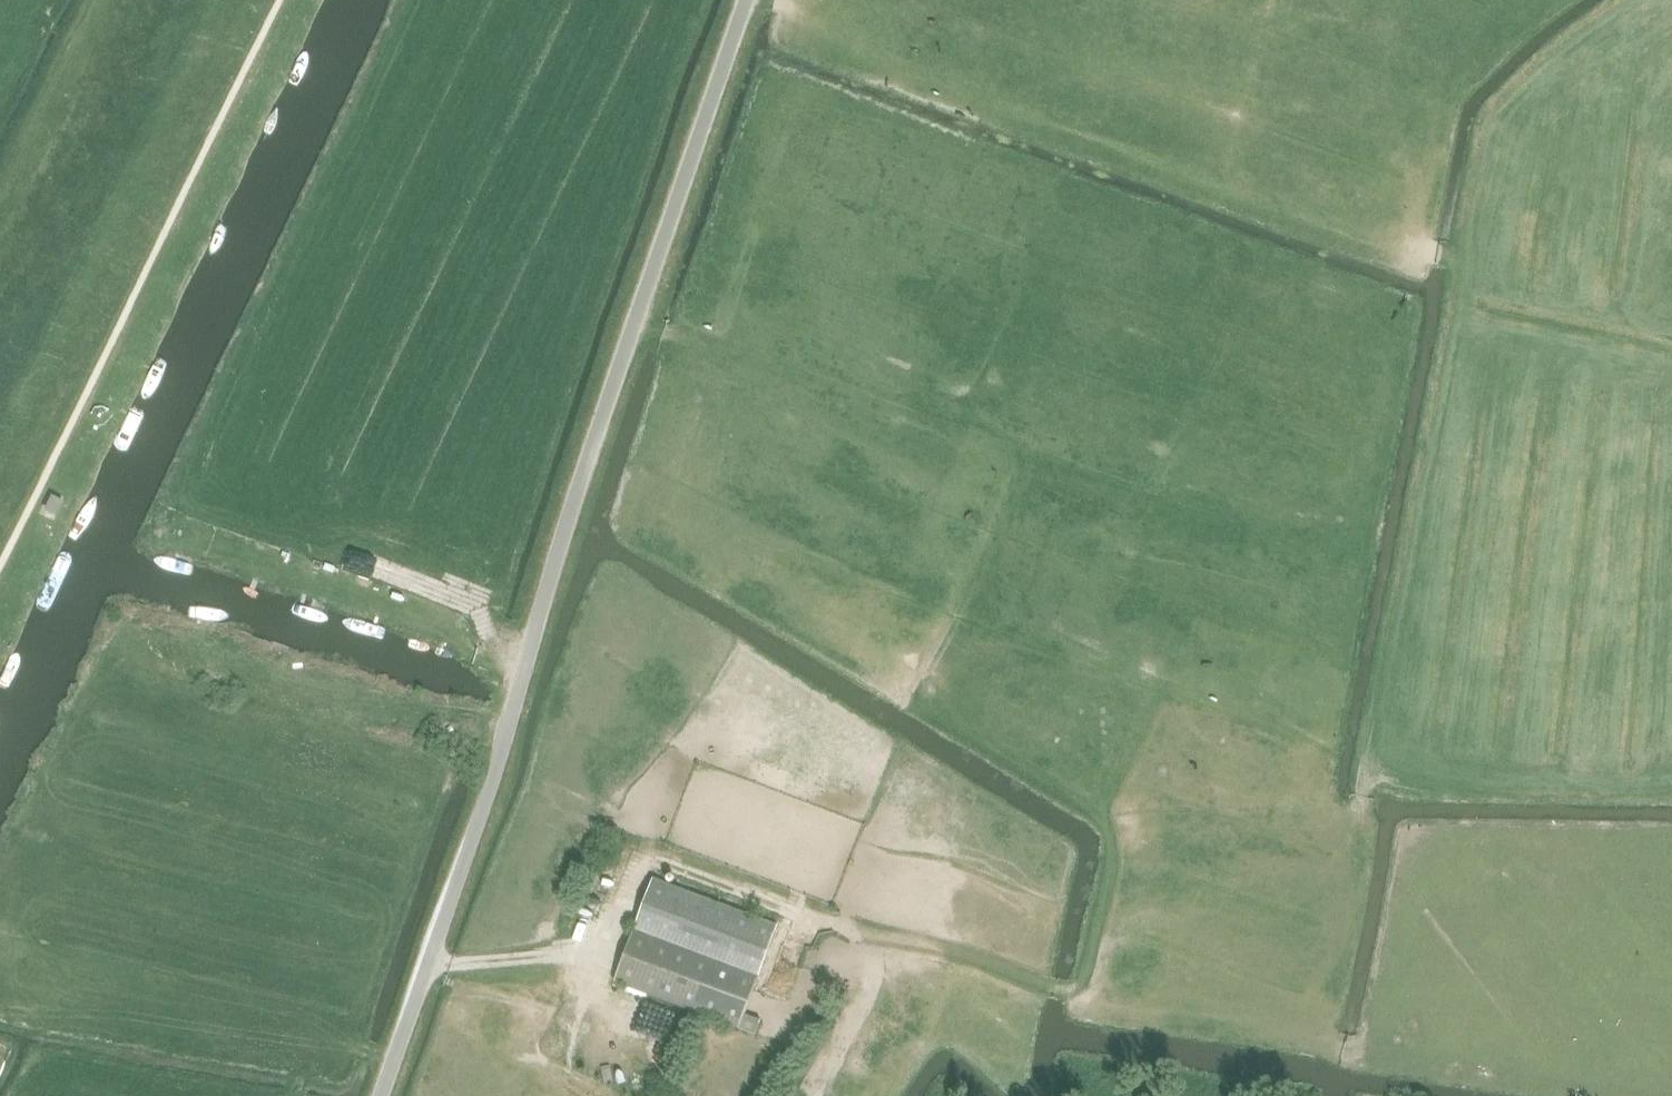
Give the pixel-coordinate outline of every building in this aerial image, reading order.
[(614,981),(739,1028),(755,1034),(760,1020),(745,1014),(778,926),(653,879),(614,981)]
